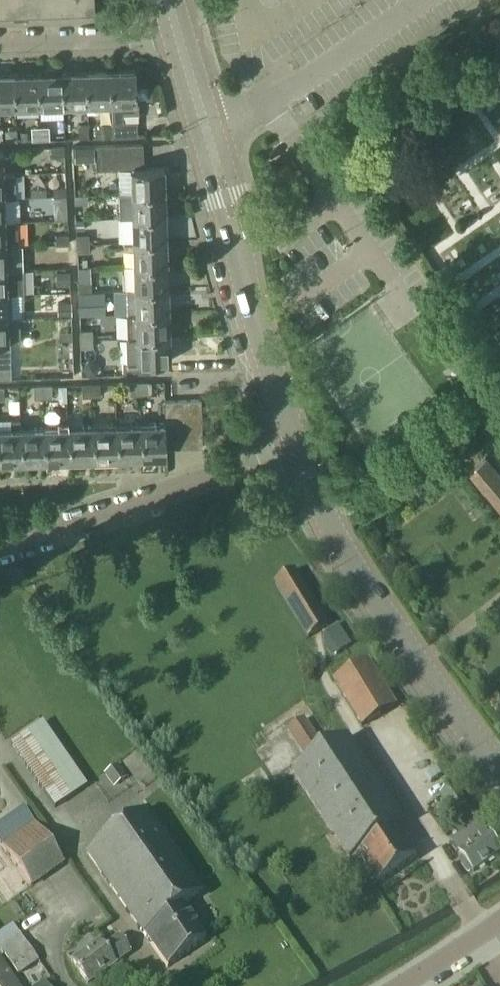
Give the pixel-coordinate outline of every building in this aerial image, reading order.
[(27,0),(0,0),(0,8),(28,7),(27,0)] [(134,68),(110,69),(111,104),(112,121),(122,121),(122,113),(138,113),(137,101),(135,101),(135,82),(137,82),(136,74),(134,74),(134,68)] [(111,104),(110,69),(85,70),(87,105),(111,104)] [(87,105),(85,70),(61,71),(62,105),(87,105)] [(62,105),(61,71),(37,72),(38,106),(62,105)] [(38,106),(37,72),(13,73),(14,107),(38,106)] [(13,73),(0,73),(0,108),(14,107),(13,73)] [(157,85),(147,85),(147,98),(158,97),(157,85)] [(136,135),(135,120),(112,121),(112,136),(136,135)] [(87,136),(87,124),(79,124),(79,136),(87,136)] [(110,135),(110,124),(95,124),(95,136),(110,135)] [(47,138),(46,126),(39,127),(39,138),(47,138)] [(15,139),(14,129),(5,130),(6,139),(15,139)] [(144,168),(143,144),(103,145),(104,169),(129,168),(130,192),(165,191),(164,167),(144,168)] [(74,146),(74,161),(93,161),(93,145),(74,146)] [(63,154),(63,146),(51,146),(51,154),(63,154)] [(65,194),(64,185),(52,186),(53,195),(65,194)] [(165,191),(130,192),(118,193),(119,217),(131,216),(166,215),(165,191)] [(66,218),(65,194),(53,195),(54,218),(66,218)] [(88,203),(88,194),(74,194),(75,203),(88,203)] [(131,229),(118,229),(118,242),(132,241),(166,240),(166,215),(131,216),(131,229)] [(4,221),(0,222),(0,246),(5,246),(17,245),(16,221),(4,221)] [(67,243),(67,234),(55,234),(55,244),(67,243)] [(89,243),(89,234),(76,234),(76,243),(89,243)] [(167,264),(166,240),(132,241),(132,265),(167,264)] [(67,251),(67,243),(55,244),(55,252),(67,251)] [(90,252),(89,243),(76,243),(76,253),(90,252)] [(168,288),(167,264),(132,265),(133,289),(168,288)] [(0,270),(0,294),(7,294),(24,294),(23,269),(6,270),(0,270)] [(68,283),(68,270),(55,271),(56,283),(68,283)] [(91,291),(91,282),(77,283),(78,291),(91,291)] [(168,288),(133,289),(127,289),(128,313),(169,312),(168,288)] [(100,310),(100,296),(83,296),(83,311),(100,310)] [(70,314),(70,300),(57,301),(58,314),(70,314)] [(170,336),(169,312),(128,313),(129,338),(135,337),(170,336)] [(7,318),(0,319),(0,343),(8,343),(7,318)] [(72,338),(71,330),(58,331),(58,339),(72,338)] [(92,339),(92,330),(79,331),(79,339),(92,339)] [(170,361),(170,336),(135,337),(136,362),(122,362),(122,374),(151,373),(150,362),(170,361)] [(93,349),(92,339),(79,339),(80,349),(93,349)] [(9,343),(8,343),(0,343),(0,355),(9,355),(9,343)] [(9,355),(0,355),(0,367),(10,367),(9,355)] [(10,367),(0,367),(0,379),(10,379),(10,367)] [(137,393),(136,381),(128,381),(129,393),(137,393)] [(147,393),(146,381),(136,381),(137,393),(147,393)] [(98,394),(98,382),(89,383),(89,395),(98,394)] [(89,395),(89,383),(80,383),(80,395),(89,395)] [(41,396),(41,384),(32,385),(33,397),(41,396)] [(50,396),(50,384),(41,384),(41,396),(50,396)] [(190,423),(189,399),(177,400),(178,423),(190,423)] [(202,422),(201,399),(189,399),(190,423),(202,422)] [(178,423),(177,400),(165,400),(165,422),(165,424),(178,423)] [(0,427),(0,462),(19,462),(18,427),(18,418),(10,419),(10,427),(0,427)] [(166,448),(165,424),(165,422),(138,423),(139,458),(166,457),(166,448)] [(202,447),(202,422),(190,423),(190,447),(202,447)] [(139,458),(138,423),(114,424),(115,459),(139,458)] [(178,447),(178,423),(165,424),(166,448),(178,447)] [(190,447),(190,423),(178,423),(178,447),(190,447)] [(92,459),(90,424),(66,425),(68,460),(92,459)] [(115,459),(114,424),(90,424),(92,459),(115,459)] [(68,460),(66,425),(42,426),(44,461),(68,460)] [(44,461),(42,426),(18,427),(19,462),(44,461)] [(486,456),(468,470),(498,507),(494,510),(499,517),(499,474),(486,456)] [(329,625),(295,570),(274,583),(308,637),(329,625)] [(351,644),(338,624),(324,633),(337,653),(351,644)] [(396,707),(368,661),(334,681),(362,727),(396,707)] [(323,746),(305,719),(287,731),(305,758),(323,746)] [(83,785),(41,724),(11,745),(55,809),(85,788),(83,785)] [(404,822),(349,737),(293,774),(351,860),(354,858),(358,865),(363,860),(379,884),(417,856),(397,827),(404,822)] [(115,764),(103,774),(112,786),(125,777),(115,764)] [(468,806),(454,786),(433,801),(447,821),(468,806)] [(203,890),(147,810),(86,855),(167,968),(205,940),(182,906),(203,890)] [(26,812),(9,824),(17,835),(14,837),(6,826),(0,830),(0,843),(2,846),(1,846),(30,888),(63,865),(26,812)] [(480,822),(453,842),(455,845),(453,846),(457,852),(459,851),(461,853),(460,853),(464,859),(462,861),(461,864),(467,872),(470,873),(472,871),(473,873),(499,854),(499,850),(480,822)] [(13,925),(0,934),(0,949),(17,975),(37,961),(13,925)] [(114,964),(129,954),(118,937),(103,948),(99,943),(71,962),(87,985),(115,965),(114,964)] [(0,960),(0,985),(17,985),(0,960)]
